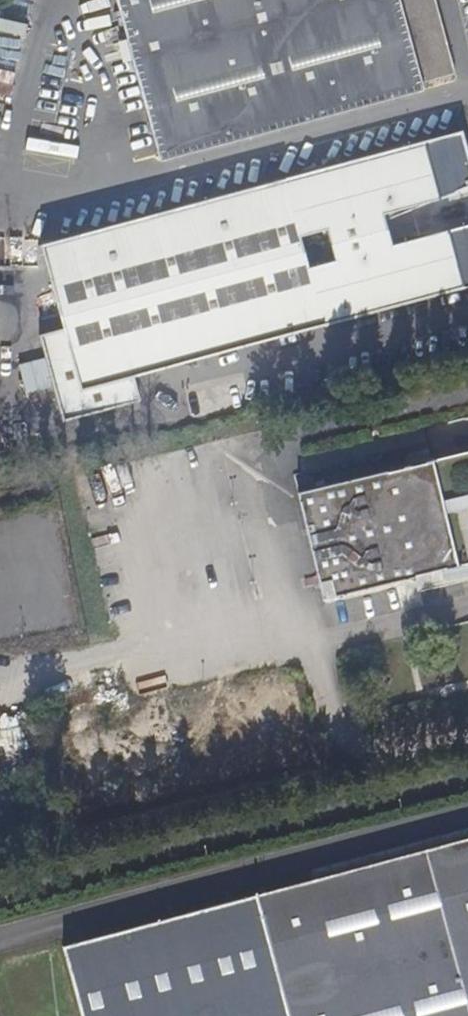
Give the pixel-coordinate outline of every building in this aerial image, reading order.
[(437,0),(117,0),(161,158),(427,89),(425,84),(458,76),(437,0)] [(449,235),(388,251),(384,226),(467,188),(467,157),(461,133),(37,246),(60,330),(41,334),(68,419),(144,399),(137,374),(467,288),(467,231),(449,235)] [(298,500),(325,605),(467,569),(467,457),(298,500)] [(3,754),(20,752),(18,732),(1,733),(3,754)] [(406,852),(294,880),(163,913),(65,937),(77,988),(85,1015),(467,1015),(467,837),(406,852)]
